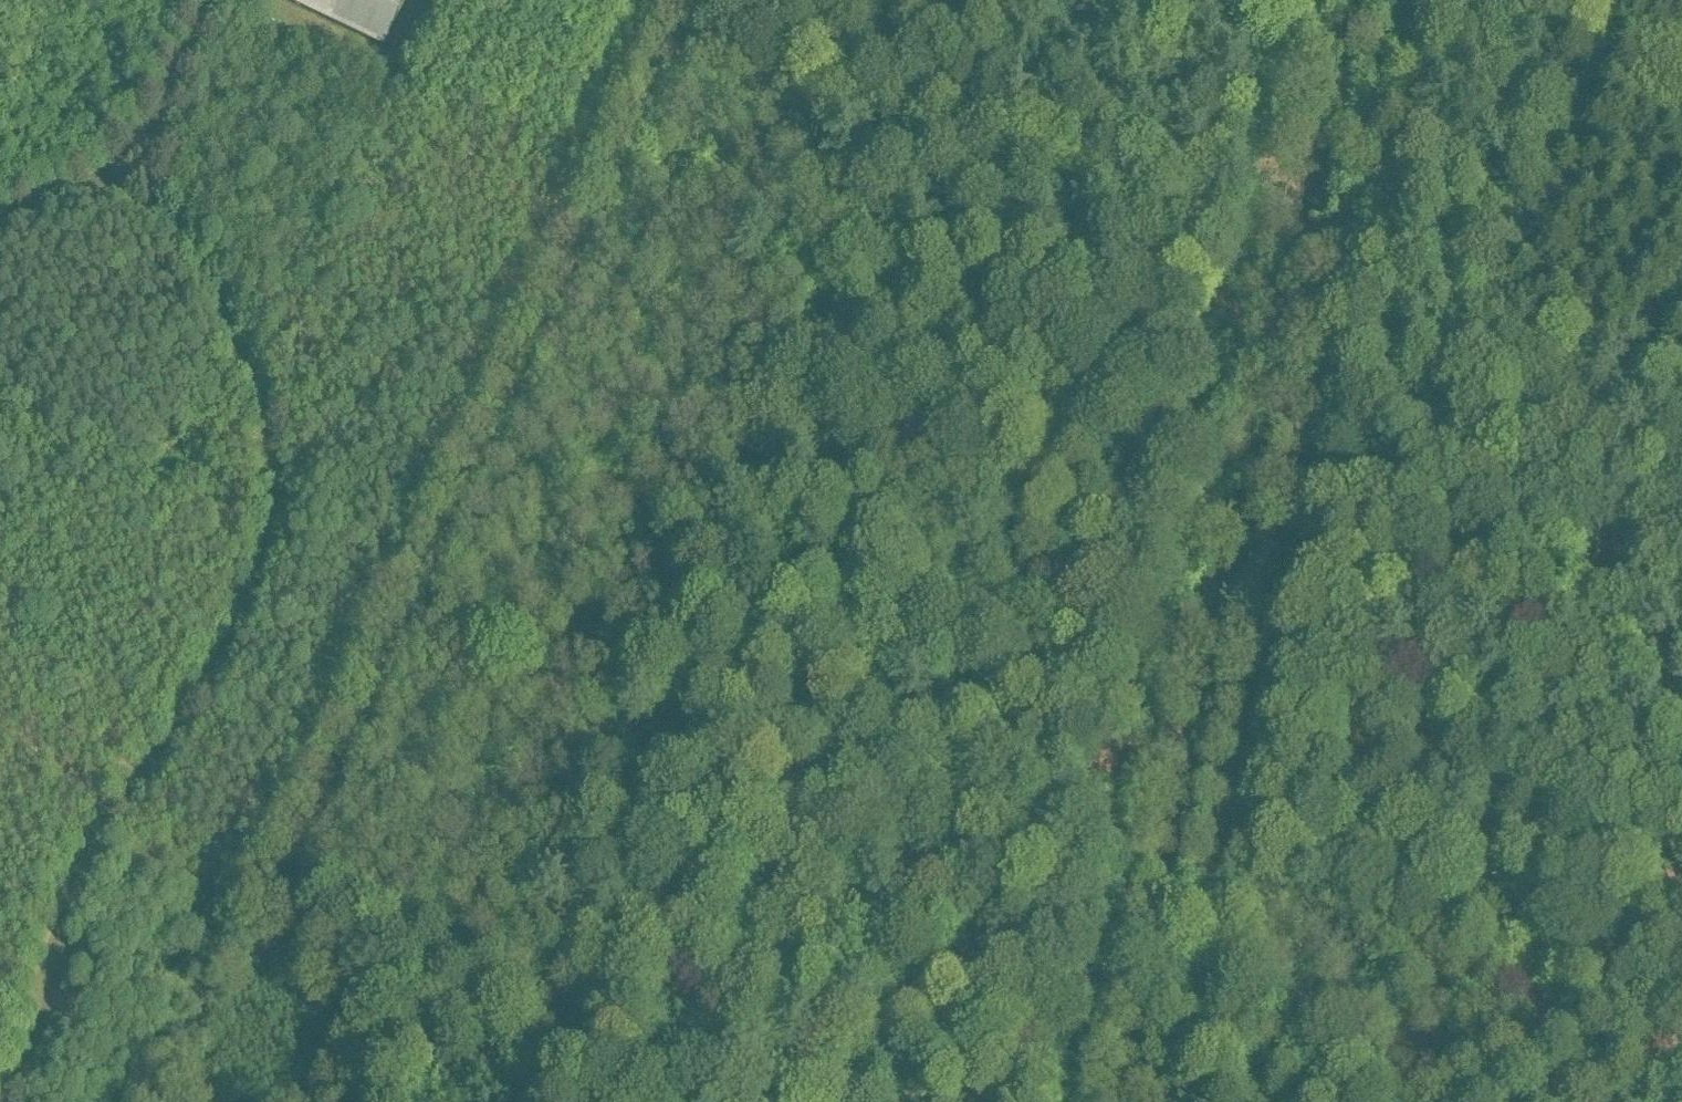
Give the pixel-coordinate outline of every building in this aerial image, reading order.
[(386,52),(410,0),(276,0),(386,52)]
